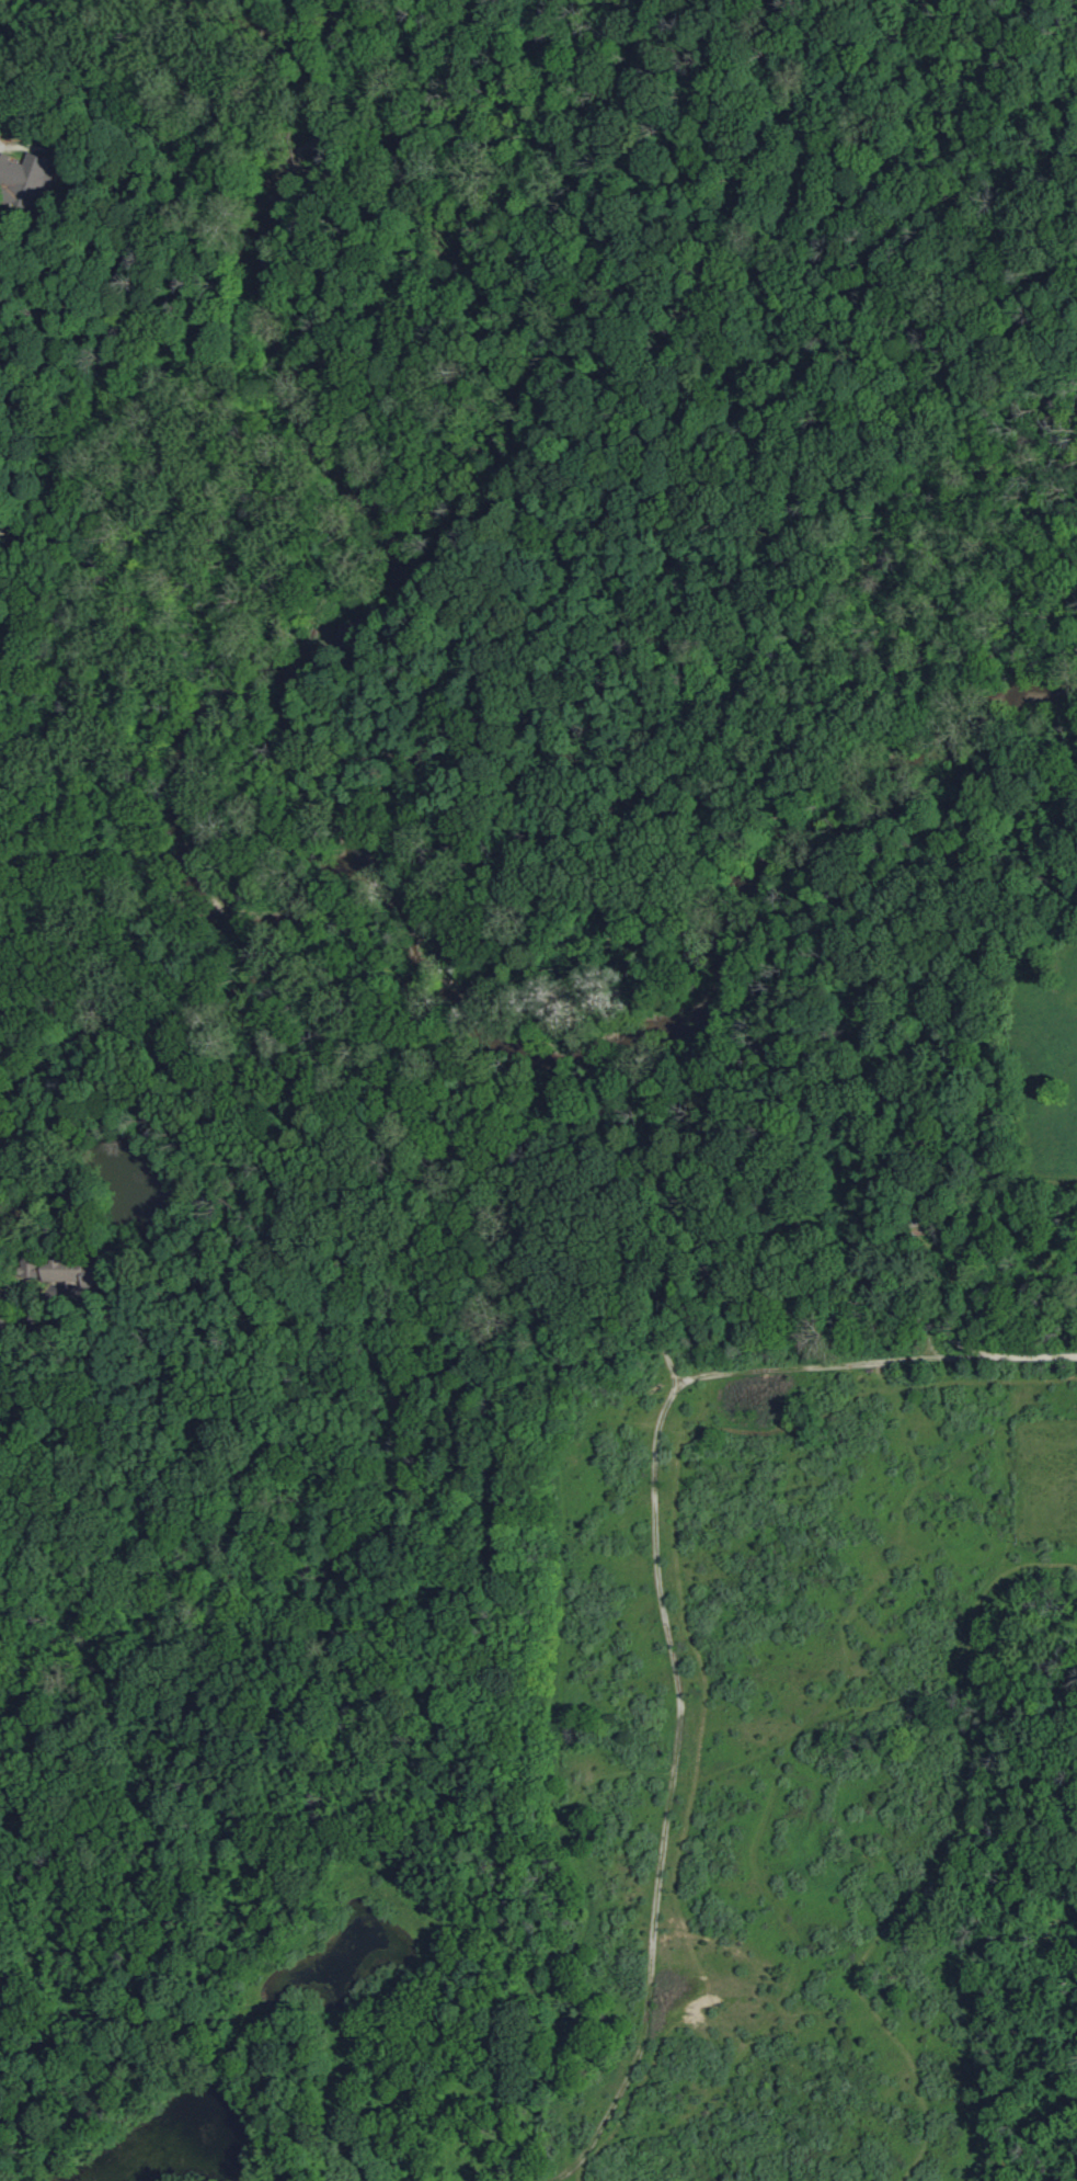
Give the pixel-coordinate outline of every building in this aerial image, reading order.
[(39,210),(55,161),(27,152),(24,162),(1,155),(0,158),(0,181),(9,184),(4,199),(39,210)] [(43,1281),(100,1284),(101,1262),(44,1259),(43,1281)]
